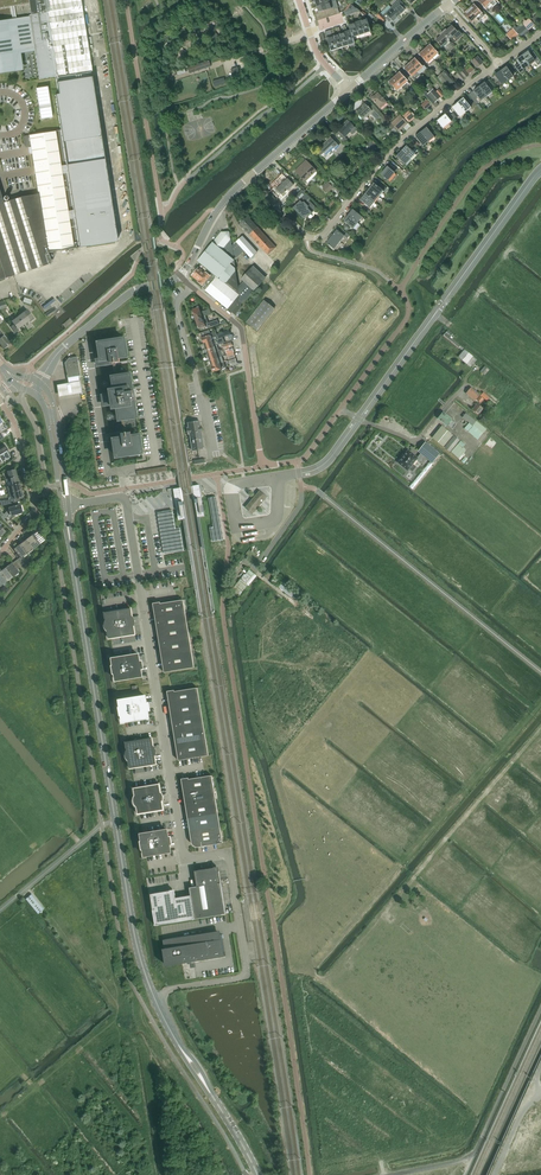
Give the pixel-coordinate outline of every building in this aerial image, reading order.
[(4,73),(4,71),(20,68),(22,68),(24,68),(28,68),(31,67),(36,66),(38,79),(55,76),(55,77),(60,77),(51,19),(32,21),(29,0),(0,0),(0,73),(4,73)] [(32,21),(51,19),(60,77),(91,72),(81,6),(80,0),(29,0),(32,21)] [(391,8),(397,14),(399,16),(405,10),(404,9),(406,7),(399,0),(391,8)] [(494,8),(487,0),(479,0),(477,1),(488,13),(494,8)] [(333,8),(337,7),(336,4),(331,5),(330,2),(316,7),(318,13),(319,13),(322,11),(326,10),(330,9),(333,8)] [(468,9),(477,18),(482,13),(474,4),(472,6),(472,5),(468,9)] [(399,16),(397,14),(391,8),(385,13),(385,14),(383,16),(386,19),(388,21),(390,19),(393,22),(399,16)] [(477,18),(468,9),(465,12),(464,14),(472,23),(477,18)] [(382,22),(386,19),(383,16),(380,13),(377,16),(382,22)] [(540,19),(540,18),(537,13),(531,19),(535,24),(540,19)] [(360,20),(365,34),(371,32),(368,24),(369,23),(371,20),(368,18),(366,18),(360,20)] [(523,18),(520,21),(528,30),(534,25),(534,24),(529,18),(527,19),(525,21),(523,18)] [(360,20),(354,22),(359,36),(365,34),(360,20)] [(350,30),(355,44),(353,38),(359,36),(354,22),(348,24),(350,30)] [(515,25),(513,27),(521,37),(528,31),(521,23),(516,27),(515,25)] [(344,32),(349,46),(355,44),(350,30),(347,31),(345,25),(342,26),(344,32)] [(446,29),(442,32),(449,39),(451,36),(452,37),(453,36),(457,40),(462,34),(457,29),(456,30),(452,25),(447,30),(446,29)] [(339,34),(338,34),(343,47),(349,46),(344,32),(341,33),(339,27),(337,28),(339,34)] [(333,35),(337,49),(343,47),(338,34),(335,35),(333,29),(331,30),(333,35)] [(331,51),(337,49),(333,35),(329,37),(327,31),(324,32),(331,51)] [(441,35),(435,40),(441,46),(447,41),(449,39),(442,32),(440,34),(441,35)] [(507,33),(506,34),(511,41),(518,35),(516,32),(510,36),(507,33)] [(425,48),(432,57),(438,53),(430,44),(429,46),(428,45),(425,48)] [(432,57),(425,48),(421,52),(420,54),(427,62),(432,57)] [(522,55),(529,65),(535,61),(538,65),(540,63),(540,62),(533,52),(530,54),(528,51),(522,55)] [(518,63),(514,66),(520,74),(524,71),(523,69),(529,65),(522,55),(516,59),(518,63)] [(477,68),(478,67),(483,63),(477,56),(471,61),(477,68)] [(413,59),(409,62),(417,71),(418,70),(421,73),(425,70),(422,67),(415,58),(413,60),(413,59)] [(190,72),(210,66),(208,60),(188,67),(190,72)] [(417,71),(409,62),(406,66),(404,68),(415,79),(419,76),(416,72),(417,71)] [(471,66),(466,70),(469,74),(474,69),(471,66)] [(500,71),(507,81),(513,76),(506,66),(500,71)] [(459,71),(465,78),(468,75),(462,69),(459,71)] [(447,88),(451,84),(453,82),(443,71),(437,78),(447,88)] [(465,78),(459,71),(456,74),(462,81),(465,78)] [(507,81),(500,71),(494,75),(501,85),(507,81)] [(60,77),(55,77),(58,94),(55,95),(57,101),(61,130),(69,177),(71,189),(81,248),(117,242),(108,183),(91,72),(60,77)] [(394,76),(402,85),(407,80),(400,72),(398,74),(398,73),(394,76)] [(402,85),(394,76),(390,80),(391,80),(389,82),(396,90),(402,85)] [(229,84),(227,78),(216,82),(217,88),(229,84)] [(479,86),(486,96),(492,92),(484,82),(479,86)] [(431,103),(432,104),(440,98),(433,90),(428,94),(424,90),(425,89),(421,85),(419,88),(422,92),(431,103)] [(41,118),(52,117),(48,86),(36,87),(41,118)] [(474,92),(469,96),(476,104),(487,96),(486,96),(479,86),(474,89),(473,90),(474,92)] [(387,103),(386,102),(388,101),(385,97),(384,98),(382,95),(381,96),(378,93),(374,96),(374,95),(371,98),(371,99),(380,109),(387,103)] [(456,103),(464,112),(470,107),(463,98),(456,103)] [(425,110),(429,106),(431,105),(431,104),(426,100),(421,105),(425,110)] [(365,103),(355,112),(362,120),(372,111),(390,130),(394,127),(392,125),(373,104),(369,108),(365,103)] [(464,112),(456,103),(451,107),(459,117),(464,112)] [(402,115),(409,123),(416,117),(409,109),(402,115)] [(442,129),(451,122),(445,114),(436,121),(442,129)] [(401,117),(392,125),(394,127),(398,131),(407,123),(401,117)] [(346,125),(336,134),(344,143),(347,140),(345,137),(350,132),(352,134),(357,130),(355,127),(349,122),(348,120),(344,123),(346,125)] [(421,132),(428,141),(434,137),(426,127),(421,132)] [(23,138),(24,144),(24,146),(25,146),(25,147),(28,147),(31,146),(37,182),(39,194),(71,189),(69,177),(61,130),(29,136),(25,136),(23,136),(23,138)] [(428,141),(421,132),(415,136),(422,146),(428,141)] [(338,145),(336,143),(330,137),(316,151),(321,156),(324,153),(324,154),(332,146),(334,148),(338,145)] [(367,155),(375,147),(370,141),(367,145),(369,147),(364,152),(367,155)] [(401,151),(410,159),(415,154),(412,151),(409,148),(406,145),(401,151)] [(410,159),(401,151),(396,156),(399,159),(396,162),(402,167),(410,159)] [(305,181),(316,171),(306,160),(295,171),(305,181)] [(394,172),(397,170),(391,165),(388,167),(387,166),(380,174),(388,181),(395,173),(394,172)] [(288,190),(293,185),(287,178),(276,189),(281,195),(287,190),(288,190)] [(327,192),(332,188),(327,182),(322,187),(327,192)] [(373,183),(369,189),(379,196),(383,191),(384,191),(386,188),(379,182),(376,185),(373,183)] [(11,276),(51,263),(48,253),(81,248),(71,189),(39,194),(21,197),(3,202),(0,192),(0,279),(11,276)] [(369,189),(364,194),(374,202),(379,196),(369,189)] [(302,190),(295,197),(304,205),(297,211),(304,218),(308,215),(306,212),(308,210),(311,213),(316,208),(309,201),(311,199),(302,190)] [(364,194),(360,200),(370,207),(374,202),(364,194)] [(348,215),(358,223),(362,217),(352,209),(348,215)] [(358,223),(348,215),(343,221),(353,228),(358,223)] [(247,216),(245,219),(239,224),(268,255),(276,248),(247,216)] [(336,229),(332,234),(331,233),(328,237),(330,238),(326,243),(333,248),(339,241),(340,241),(344,236),(347,238),(350,235),(342,229),(340,232),(337,230),(337,229),(336,229)] [(234,261),(232,246),(229,232),(221,232),(197,261),(212,273),(216,277),(240,296),(239,290),(238,287),(234,261)] [(232,246),(234,261),(245,252),(251,258),(257,252),(242,236),(236,242),(232,246)] [(243,281),(238,287),(239,290),(240,296),(241,304),(265,278),(253,266),(241,279),(243,281)] [(204,283),(205,284),(210,279),(209,278),(210,276),(205,272),(204,273),(198,267),(196,269),(195,268),(192,271),(194,272),(191,275),(198,281),(197,282),(202,286),(204,283)] [(205,291),(216,277),(212,273),(210,276),(209,278),(210,279),(205,284),(202,288),(205,291)] [(216,277),(205,291),(235,315),(242,308),(241,304),(240,296),(216,277)] [(264,300),(260,305),(246,322),(256,330),(274,308),(264,300)] [(195,319),(202,317),(211,314),(210,309),(200,312),(198,306),(197,307),(197,308),(192,309),(195,319)] [(390,307),(386,312),(390,316),(394,311),(390,307)] [(18,317),(24,324),(29,320),(30,322),(34,319),(29,312),(26,315),(24,312),(18,317)] [(24,324),(18,317),(12,321),(14,324),(11,326),(15,333),(19,330),(18,328),(24,324)] [(202,319),(202,317),(195,319),(198,328),(203,327),(203,328),(205,327),(205,326),(206,326),(206,324),(208,324),(206,318),(202,319)] [(229,330),(216,334),(217,338),(230,334),(229,330)] [(448,330),(445,334),(443,336),(447,340),(459,349),(459,348),(462,350),(464,348),(461,346),(452,339),(453,338),(455,336),(448,330)] [(203,343),(212,341),(215,340),(217,339),(217,338),(216,334),(215,332),(209,334),(210,335),(201,337),(203,343)] [(5,348),(6,349),(8,346),(10,344),(6,340),(7,339),(1,333),(0,334),(0,338),(0,339),(0,343),(4,348),(5,348)] [(112,341),(99,343),(102,360),(106,360),(107,364),(114,363),(115,363),(116,363),(116,362),(120,362),(119,358),(126,357),(127,356),(128,356),(125,339),(124,339),(123,339),(120,339),(119,337),(112,338),(112,341)] [(205,349),(224,343),(223,337),(222,337),(217,339),(215,340),(212,341),(203,343),(205,349)] [(205,349),(207,355),(219,351),(217,346),(224,343),(205,349)] [(473,356),(465,350),(458,357),(467,364),(471,367),(477,360),(473,356)] [(207,355),(209,360),(222,356),(220,351),(219,351),(207,355)] [(209,360),(211,366),(223,362),(222,357),(222,356),(209,360)] [(79,376),(81,376),(78,357),(69,359),(66,363),(66,366),(68,378),(79,376)] [(225,368),(223,362),(211,366),(213,372),(225,368)] [(481,372),(485,375),(490,370),(486,366),(481,372)] [(111,395),(107,395),(109,404),(113,403),(113,408),(118,407),(120,420),(122,420),(124,419),(137,417),(131,374),(113,377),(115,390),(111,390),(111,395)] [(69,382),(58,384),(60,396),(83,392),(81,380),(80,381),(79,376),(68,378),(69,382)] [(475,401),(481,395),(472,387),(466,394),(475,401)] [(481,396),(487,401),(490,397),(484,392),(481,396)] [(478,404),(473,410),(479,415),(484,409),(478,404)] [(444,412),(438,419),(447,426),(452,419),(444,412)] [(478,440),(487,430),(466,413),(463,418),(469,423),(464,429),(478,440)] [(115,439),(114,439),(117,457),(130,455),(130,457),(138,455),(138,454),(141,453),(142,453),(143,453),(140,435),(139,435),(132,436),(131,432),(127,433),(126,429),(124,419),(122,420),(124,433),(118,434),(118,435),(118,438),(115,439)] [(190,434),(191,437),(191,441),(193,451),(205,449),(203,439),(201,439),(200,433),(202,432),(201,426),(199,426),(198,422),(191,423),(191,428),(188,428),(189,435),(190,434)] [(444,447),(454,435),(443,426),(433,438),(444,447)] [(460,441),(454,436),(444,448),(450,453),(460,441)] [(461,441),(451,452),(456,456),(459,458),(461,460),(464,456),(462,454),(466,450),(462,448),(465,445),(461,441)] [(433,463),(440,454),(426,442),(418,452),(421,454),(424,456),(433,463)] [(10,457),(7,451),(8,450),(4,444),(0,447),(0,460),(2,463),(10,457)] [(413,465),(417,460),(419,462),(424,456),(421,454),(418,458),(408,450),(398,463),(408,471),(410,469),(413,471),(416,467),(413,465)] [(5,480),(17,477),(15,469),(7,471),(9,478),(5,480)] [(10,481),(11,486),(19,484),(17,477),(5,480),(6,483),(10,481)] [(21,490),(19,484),(11,486),(7,487),(9,493),(21,490)] [(199,485),(193,486),(198,517),(204,516),(199,485)] [(180,488),(173,489),(179,520),(185,519),(180,488)] [(21,490),(9,493),(11,500),(15,500),(23,497),(21,490)] [(269,498),(260,490),(246,507),(254,514),(269,498)] [(213,495),(207,497),(212,527),(209,527),(212,542),(220,539),(213,495)] [(0,511),(0,516),(4,520),(9,514),(10,514),(11,516),(15,515),(15,516),(18,515),(18,514),(22,513),(20,505),(9,508),(9,509),(4,514),(0,511)] [(172,511),(162,512),(169,554),(184,552),(179,526),(175,527),(172,511)] [(32,536),(38,545),(45,540),(38,531),(32,536)] [(33,550),(38,545),(32,536),(26,540),(33,550)] [(27,554),(33,550),(26,540),(20,545),(27,554)] [(21,559),(22,557),(27,554),(20,545),(14,549),(20,558),(21,559)] [(6,568),(13,577),(19,572),(17,569),(19,568),(16,565),(15,566),(12,563),(6,568)] [(13,577),(6,568),(0,572),(7,581),(13,577)] [(249,586),(256,576),(249,570),(241,580),(240,579),(235,586),(233,584),(230,588),(232,589),(232,590),(239,596),(248,585),(249,586)] [(296,590),(283,580),(278,585),(291,596),(294,593),(298,597),(300,595),(295,591),(296,590)] [(270,599),(276,603),(280,598),(274,593),(270,599)] [(155,617),(186,613),(183,600),(160,603),(161,610),(154,611),(155,617)] [(131,608),(105,613),(109,639),(135,634),(134,625),(132,624),(131,624),(131,622),(136,621),(131,621),(131,619),(133,618),(131,608)] [(186,613),(155,617),(156,624),(163,623),(164,629),(188,625),(186,613)] [(188,625),(164,629),(165,635),(158,636),(159,643),(190,638),(188,625)] [(354,647),(358,642),(342,630),(338,635),(354,647)] [(190,638),(159,643),(160,650),(167,649),(168,654),(192,650),(190,638)] [(192,650),(168,654),(169,660),(162,661),(164,673),(172,671),(194,668),(192,650)] [(141,660),(139,653),(111,657),(112,665),(111,665),(113,674),(114,674),(115,682),(143,677),(142,670),(144,669),(143,660),(141,660)] [(170,705),(200,700),(198,691),(198,688),(175,691),(174,691),(175,697),(168,698),(170,705)] [(147,702),(146,695),(118,699),(119,707),(118,707),(119,716),(120,716),(122,723),(150,719),(149,711),(151,711),(150,702),(147,702)] [(178,717),(202,713),(200,700),(170,705),(171,712),(177,711),(178,717)] [(255,711),(264,718),(268,712),(259,706),(255,711)] [(174,731),(204,726),(202,713),(178,717),(179,723),(172,724),(174,731)] [(182,742),(206,738),(204,726),(174,731),(175,738),(181,737),(182,742)] [(154,747),(153,737),(125,741),(126,749),(125,751),(125,752),(125,754),(125,755),(125,756),(125,757),(126,759),(127,760),(128,762),(129,769),(157,765),(156,755),(156,754),(156,752),(156,751),(156,749),(155,748),(154,747)] [(206,738),(182,742),(183,748),(177,749),(178,761),(186,759),(209,755),(208,752),(206,738)] [(184,793),(214,788),(212,775),(189,779),(188,779),(189,785),(183,786),(184,793)] [(161,793),(159,784),(133,788),(138,814),(164,810),(162,800),(160,799),(160,797),(164,797),(164,796),(159,797),(159,795),(160,795),(161,793)] [(216,801),(214,788),(184,793),(185,800),(191,799),(192,805),(216,801)] [(218,813),(216,801),(192,805),(193,810),(187,811),(188,818),(218,813)] [(220,826),(218,813),(188,818),(189,825),(195,824),(196,830),(220,826)] [(220,826),(196,830),(197,836),(191,837),(191,838),(192,842),(192,843),(193,844),(193,845),(194,846),(195,847),(197,847),(198,847),(199,847),(200,847),(216,844),(223,843),(220,826)] [(145,856),(170,852),(167,830),(141,834),(145,856)] [(214,867),(214,868),(198,870),(195,871),(195,875),(197,886),(190,888),(191,895),(176,898),(175,894),(176,894),(174,894),(171,891),(170,890),(170,891),(151,894),(156,925),(155,925),(226,914),(226,913),(219,871),(218,871),(214,868),(214,867)] [(31,895),(26,899),(38,914),(43,910),(31,895)] [(165,957),(166,966),(226,956),(222,935),(214,936),(213,932),(162,940),(165,957)] [(503,1140),(523,1097),(540,1057),(540,1054),(522,1097),(502,1139),(486,1174),(488,1174),(503,1140)]
